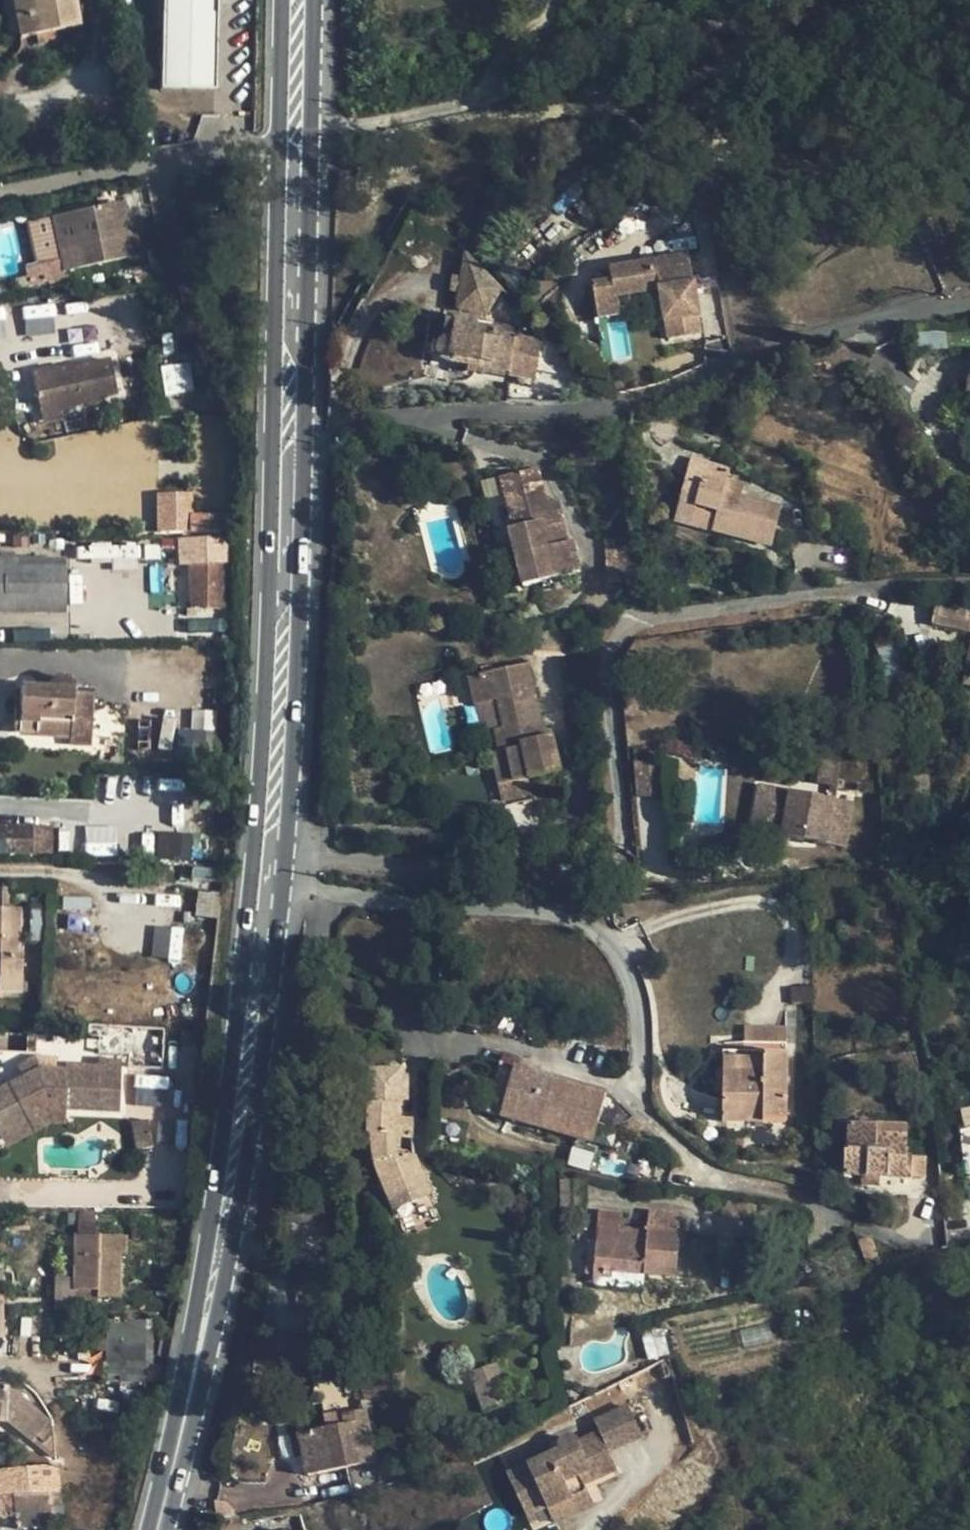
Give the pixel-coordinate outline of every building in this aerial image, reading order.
[(19,39),(79,27),(73,0),(12,0),(19,39)] [(108,11),(119,9),(117,0),(106,0),(108,11)] [(211,0),(163,0),(160,88),(208,90),(211,0)] [(123,203),(78,212),(53,217),(63,266),(133,252),(123,203)] [(695,318),(685,258),(606,272),(608,284),(611,299),(655,292),(661,323),(662,323),(665,342),(697,337),(694,318),(695,318)] [(23,266),(27,285),(51,280),(47,261),(23,266)] [(498,294),(473,274),(459,306),(485,316),(498,294)] [(615,318),(611,299),(608,284),(588,287),(594,321),(615,318)] [(25,334),(55,332),(53,303),(23,305),(25,334)] [(451,341),(452,342),(456,319),(446,317),(443,343),(447,341),(451,341)] [(452,342),(451,341),(447,341),(443,343),(440,346),(439,350),(439,353),(439,357),(440,359),(442,361),(445,363),(509,372),(508,377),(534,381),(540,341),(502,336),(503,332),(476,328),(478,321),(456,319),(452,342)] [(31,373),(40,417),(60,412),(82,407),(98,404),(97,399),(117,394),(110,360),(55,373),(54,368),(31,373)] [(192,391),(189,363),(161,366),(164,393),(192,391)] [(82,407),(60,412),(62,421),(66,434),(87,429),(82,407)] [(60,412),(40,417),(42,425),(62,421),(60,412)] [(730,470),(690,459),(679,501),(695,505),(689,526),(770,546),(781,507),(741,497),(724,493),(727,481),(730,470)] [(547,503),(537,468),(500,478),(512,528),(508,530),(522,587),(580,572),(572,542),(568,544),(557,501),(547,503)] [(512,528),(500,478),(480,483),(492,533),(508,530),(512,528)] [(744,485),(727,481),(724,493),(741,497),(744,485)] [(156,490),(157,532),(191,531),(190,489),(156,490)] [(674,521),(689,526),(695,505),(679,501),(674,521)] [(204,518),(204,534),(220,534),(220,518),(204,518)] [(507,591),(522,587),(508,530),(492,533),(507,591)] [(605,539),(608,582),(636,580),(634,538),(605,539)] [(64,561),(0,560),(0,613),(64,613),(64,561)] [(223,610),(222,562),(188,563),(190,610),(206,609),(206,610),(223,610)] [(933,606),(932,626),(969,628),(969,609),(933,606)] [(545,738),(527,664),(469,678),(475,705),(497,700),(504,729),(494,731),(499,754),(513,750),(521,782),(560,773),(551,737),(545,738)] [(49,686),(48,690),(20,689),(19,710),(14,710),(12,732),(34,734),(34,736),(69,738),(70,723),(92,724),(93,696),(74,695),(74,691),(73,687),(71,683),(66,680),(61,679),(57,679),(52,682),(49,686)] [(497,700),(475,705),(482,734),(494,731),(504,729),(497,700)] [(70,723),(69,738),(69,744),(90,746),(92,724),(70,723)] [(827,729),(821,785),(834,786),(840,787),(846,731),(827,729)] [(670,797),(669,764),(651,765),(651,752),(635,752),(636,797),(670,797)] [(833,799),(790,792),(783,837),(825,844),(833,799)] [(838,800),(833,799),(825,844),(845,847),(853,803),(838,800)] [(34,828),(0,826),(0,851),(33,853),(34,828)] [(87,855),(114,854),(113,826),(86,827),(87,855)] [(34,828),(33,853),(48,853),(49,828),(34,828)] [(156,831),(153,856),(189,860),(192,835),(156,831)] [(20,994),(21,956),(19,956),(20,911),(0,911),(0,993),(20,994)] [(182,958),(181,925),(152,926),(153,958),(182,958)] [(793,1004),(813,1004),(812,988),(793,988),(793,1004)] [(744,1044),(762,1044),(787,1045),(788,1029),(744,1029),(744,1044)] [(723,1044),(723,1060),(762,1060),(762,1055),(762,1044),(744,1044),(723,1044)] [(762,1055),(787,1055),(787,1045),(762,1044),(762,1055)] [(722,1123),(787,1124),(787,1055),(762,1055),(762,1060),(723,1060),(722,1123)] [(34,1058),(16,1068),(22,1078),(37,1069),(34,1058)] [(55,1070),(55,1059),(34,1058),(37,1069),(55,1070)] [(119,1112),(121,1062),(98,1061),(98,1067),(67,1066),(67,1071),(55,1070),(37,1069),(22,1078),(0,1090),(0,1137),(28,1122),(48,1111),(65,1112),(65,1109),(119,1112)] [(606,1095),(498,1065),(485,1114),(593,1143),(606,1095)] [(401,1073),(369,1072),(368,1136),(373,1136),(373,1156),(389,1199),(407,1191),(412,1204),(430,1197),(413,1156),(413,1120),(401,1121),(396,1120),(396,1109),(401,1108),(401,1102),(401,1076),(401,1073)] [(851,1109),(845,1103),(834,1113),(841,1119),(851,1109)] [(33,1132),(50,1124),(48,1111),(28,1122),(33,1132)] [(50,1124),(64,1124),(65,1112),(48,1111),(50,1124)] [(33,1132),(28,1122),(0,1137),(0,1140),(4,1147),(33,1132)] [(843,1152),(843,1178),(861,1178),(887,1178),(911,1178),(912,1158),(905,1158),(906,1127),(847,1126),(847,1137),(847,1145),(847,1152),(843,1152)] [(912,1158),(911,1178),(926,1179),(926,1158),(912,1158)] [(887,1187),(887,1178),(861,1178),(861,1187),(887,1187)] [(585,1210),(584,1182),(561,1182),(561,1211),(585,1210)] [(389,1199),(394,1212),(412,1204),(407,1191),(389,1199)] [(645,1275),(676,1278),(681,1217),(648,1214),(647,1231),(646,1240),(620,1238),(621,1228),(622,1216),(598,1214),(596,1243),(593,1277),(611,1278),(611,1272),(645,1275)] [(646,1240),(647,1231),(621,1228),(620,1238),(646,1240)] [(127,1237),(77,1237),(76,1291),(98,1292),(98,1299),(120,1299),(121,1256),(126,1256),(127,1237)] [(857,1242),(866,1265),(879,1260),(871,1237),(857,1242)] [(585,1276),(593,1277),(596,1243),(588,1242),(585,1276)] [(645,1275),(611,1272),(611,1278),(611,1287),(643,1290),(645,1275)] [(611,1278),(593,1277),(592,1285),(611,1287),(611,1278)] [(98,1292),(76,1291),(75,1302),(98,1302),(98,1299),(98,1292)] [(145,1382),(145,1321),(107,1321),(106,1364),(103,1364),(103,1382),(145,1382)] [(666,1357),(658,1328),(638,1333),(646,1363),(666,1357)] [(511,1402),(497,1364),(468,1375),(483,1413),(511,1402)] [(6,1387),(0,1386),(0,1419),(6,1419),(41,1449),(51,1437),(43,1431),(49,1423),(6,1387)] [(554,1453),(506,1474),(524,1515),(544,1507),(545,1509),(585,1491),(582,1484),(615,1470),(607,1452),(641,1437),(628,1407),(594,1422),(599,1433),(571,1445),(570,1443),(566,1440),(561,1440),(559,1440),(557,1441),(554,1445),(553,1450),(554,1453)] [(383,1490),(365,1409),(343,1413),(345,1424),(328,1428),(298,1434),(307,1477),(346,1468),(352,1496),(383,1490)] [(328,1428),(345,1424),(343,1413),(325,1417),(328,1428)] [(49,1492),(14,1495),(17,1529),(64,1525),(61,1491),(49,1492)] [(591,1505),(585,1491),(545,1509),(551,1523),(591,1505)] [(14,1495),(3,1496),(7,1529),(13,1529),(17,1529),(14,1495)]
